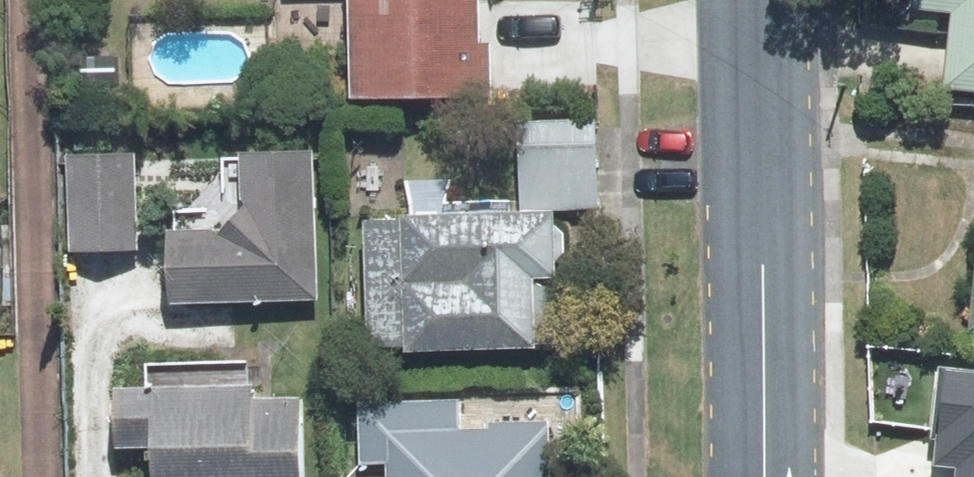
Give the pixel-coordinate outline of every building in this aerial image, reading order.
[(352,106),(475,103),(473,0),(350,0),(352,106)] [(922,5),(955,8),(948,95),(973,97),(973,0),(923,0),(922,5)] [(597,213),(595,126),(504,129),(506,215),(597,213)] [(130,253),(128,168),(71,169),(73,255),(130,253)] [(313,306),(310,171),(239,172),(241,247),(168,248),(169,309),(313,306)] [(533,220),(374,224),(377,357),(519,354),(517,283),(534,283),(533,220)] [(931,476),(973,476),(973,385),(940,382),(931,476)] [(306,408),(116,412),(117,456),(151,455),(152,476),(307,476),(306,408)] [(359,424),(360,464),(386,463),(386,476),(534,476),(533,441),(452,443),(451,422),(359,424)]
